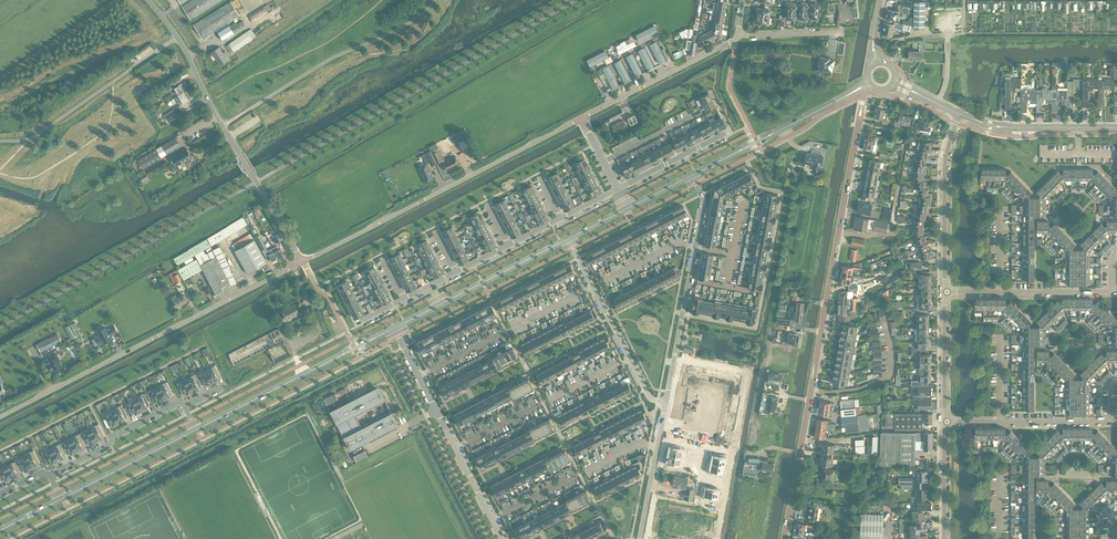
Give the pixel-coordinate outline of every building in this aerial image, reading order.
[(181,5),(191,20),(222,0),(190,0),(181,5)] [(727,2),(717,0),(718,0),(718,2),(714,2),(713,9),(725,11),(727,2)] [(202,39),(217,30),(228,23),(240,16),(231,1),(193,24),(202,39)] [(796,11),(797,4),(797,3),(785,1),(784,12),(788,13),(787,18),(790,19),(790,20),(793,20),(794,19),(796,11)] [(807,11),(809,3),(809,2),(801,1),(801,4),(797,4),(796,11),(799,12),(798,18),(802,18),(801,19),(805,20),(805,19),(806,19),(807,11)] [(925,2),(914,1),(913,29),(925,29),(925,2)] [(809,3),(807,11),(811,12),(810,17),(813,18),(813,19),(817,19),(817,18),(818,18),(820,5),(809,3)] [(756,15),(769,17),(771,6),(764,5),(763,9),(758,8),(757,12),(756,11),(756,15)] [(264,7),(249,16),(253,22),(268,12),(264,7)] [(724,17),(725,11),(713,9),(712,15),(724,17)] [(898,21),(899,17),(898,17),(898,12),(888,10),(888,11),(886,11),(886,13),(887,15),(886,19),(898,21)] [(723,23),(724,17),(712,15),(711,21),(723,23)] [(769,17),(756,15),(755,19),(756,19),(756,22),(764,24),(764,25),(767,25),(767,24),(768,24),(769,17)] [(236,22),(230,26),(234,32),(246,25),(243,21),(237,24),(236,22)] [(722,29),(723,23),(711,21),(710,27),(713,28),(722,29)] [(912,26),(904,24),(895,22),(894,24),(885,23),(883,34),(893,36),(894,28),(898,28),(898,26),(903,27),(902,30),(912,32),(912,26)] [(228,23),(217,30),(222,39),(234,32),(230,26),(228,23)] [(635,35),(639,41),(658,32),(654,25),(635,35)] [(712,30),(716,38),(720,36),(721,34),(722,29),(713,28),(713,29),(712,30)] [(251,29),(229,44),(226,46),(231,53),(256,36),(251,29)] [(712,30),(706,33),(710,41),(716,38),(712,30)] [(710,41),(706,33),(700,35),(701,36),(699,37),(701,43),(703,42),(704,44),(710,41)] [(659,63),(665,60),(656,42),(650,45),(659,63)] [(620,48),(615,51),(617,55),(633,47),(631,43),(624,46),(622,43),(618,45),(620,48)] [(220,65),(228,60),(226,57),(228,55),(225,51),(223,53),(219,47),(211,52),(220,65)] [(647,69),(654,66),(644,48),(638,51),(647,69)] [(586,60),(590,67),(608,57),(605,50),(586,60)] [(632,54),(626,57),(636,76),(642,72),(632,54)] [(822,57),(820,70),(828,71),(828,70),(832,70),(833,67),(835,60),(826,59),(827,58),(822,57)] [(620,60),(614,63),(624,82),(630,78),(620,60)] [(618,85),(609,66),(603,69),(612,88),(618,85)] [(174,85),(182,81),(179,76),(171,81),(174,85)] [(1001,95),(1005,95),(1005,110),(1011,110),(1011,88),(1021,88),(1021,79),(1011,79),(1011,77),(1005,77),(1005,88),(1002,88),(1001,95)] [(1068,88),(1067,105),(1067,107),(1073,107),(1073,88),(1083,88),(1083,81),(1083,79),(1073,79),(1073,81),(1068,81),(1068,88)] [(1099,89),(1099,81),(1099,79),(1089,79),(1089,81),(1083,81),(1083,88),(1083,107),(1089,107),(1089,89),(1099,89)] [(1099,81),(1099,89),(1098,107),(1104,107),(1104,89),(1114,89),(1114,79),(1105,79),(1105,81),(1099,81)] [(179,95),(187,90),(185,86),(187,85),(185,81),(174,88),(176,90),(176,91),(177,91),(177,92),(177,93),(178,93),(178,94),(179,94),(179,95)] [(164,88),(156,93),(158,96),(166,91),(167,93),(173,89),(170,84),(164,88)] [(1052,103),(1052,92),(1052,90),(1047,90),(1047,89),(1047,88),(1043,88),(1042,89),(1042,90),(1037,90),(1037,92),(1036,112),(1042,112),(1043,99),(1045,99),(1045,103),(1052,103)] [(1067,105),(1068,88),(1058,88),(1058,90),(1052,90),(1052,92),(1052,103),(1052,112),(1058,112),(1058,99),(1062,99),(1062,105),(1067,105)] [(174,92),(174,93),(174,94),(175,94),(175,95),(176,96),(176,97),(176,98),(177,100),(178,101),(178,102),(179,103),(180,104),(180,105),(181,105),(181,104),(182,104),(182,103),(183,103),(182,103),(182,102),(181,101),(181,100),(180,100),(180,99),(180,98),(179,98),(179,97),(178,97),(178,96),(178,95),(179,95),(179,94),(178,94),(178,93),(177,93),(177,92),(177,91),(176,91),(176,90),(176,91),(175,91),(174,91),(174,92)] [(192,97),(187,90),(179,95),(178,95),(178,96),(178,97),(179,97),(179,98),(180,98),(180,99),(180,100),(181,100),(181,101),(182,102),(182,103),(183,103),(192,97)] [(1036,103),(1037,92),(1037,90),(1027,90),(1021,90),(1021,92),(1021,112),(1027,112),(1027,99),(1029,99),(1029,103),(1036,103)] [(702,105),(712,100),(709,94),(700,98),(699,99),(702,105)] [(715,106),(712,100),(702,105),(703,105),(706,111),(715,106)] [(183,112),(179,106),(164,115),(168,121),(183,112)] [(883,119),(883,118),(885,109),(878,108),(876,118),(883,119)] [(910,125),(911,121),(909,121),(910,116),(900,114),(899,120),(896,119),(894,126),(899,127),(900,124),(910,125)] [(631,124),(637,121),(634,115),(627,118),(631,124)] [(715,119),(715,120),(720,130),(720,129),(725,127),(721,118),(716,121),(715,119)] [(930,131),(931,126),(930,126),(931,122),(920,119),(919,124),(915,124),(914,131),(919,132),(920,130),(920,129),(930,131)] [(614,133),(626,126),(623,120),(612,126),(613,128),(613,129),(614,133)] [(709,122),(715,133),(720,130),(715,120),(709,122)] [(715,133),(709,122),(704,125),(709,135),(714,132),(715,133)] [(704,125),(699,128),(704,138),(709,135),(704,125)] [(693,130),(699,140),(704,138),(699,128),(693,130)] [(457,139),(452,141),(452,142),(453,143),(453,144),(454,146),(468,138),(465,130),(455,135),(457,139)] [(688,133),(693,143),(699,140),(693,130),(688,133)] [(683,136),(688,146),(693,143),(688,133),(689,134),(684,137),(683,136)] [(442,140),(443,141),(443,142),(444,142),(444,143),(445,144),(447,143),(448,144),(449,146),(450,146),(451,146),(452,145),(453,145),(453,144),(453,143),(452,142),(452,141),(451,140),(451,139),(450,138),(449,137),(449,136),(448,136),(448,137),(447,137),(446,137),(446,138),(444,139),(443,139),(443,140),(442,140)] [(678,139),(683,149),(688,146),(683,136),(678,139)] [(180,145),(176,138),(176,137),(162,146),(167,153),(180,145)] [(683,149),(678,139),(672,141),(673,143),(677,151),(682,149),(683,149)] [(885,146),(892,148),(894,141),(887,139),(885,146)] [(875,144),(865,142),(865,144),(864,144),(863,149),(873,151),(875,144)] [(920,150),(931,150),(931,145),(933,145),(933,142),(920,142),(920,150)] [(664,146),(669,156),(674,153),(670,144),(664,147),(664,146)] [(658,149),(664,159),(669,156),(664,146),(658,149)] [(438,147),(431,151),(436,163),(442,161),(442,162),(446,171),(459,165),(454,156),(444,161),(438,147)] [(172,157),(169,159),(172,163),(175,161),(177,160),(180,164),(182,167),(193,161),(191,158),(192,157),(186,148),(172,157)] [(139,159),(144,167),(161,157),(156,149),(139,159)] [(653,151),(658,161),(663,159),(664,159),(658,149),(653,151)] [(427,164),(418,168),(425,181),(433,177),(428,166),(436,163),(431,151),(422,155),(427,164)] [(648,155),(653,164),(658,161),(653,151),(653,153),(648,155)] [(807,153),(805,163),(814,165),(813,170),(821,171),(823,156),(807,153)] [(642,157),(647,167),(653,164),(648,155),(643,158),(643,157),(642,157)] [(637,159),(642,169),(647,167),(642,157),(637,159)] [(578,169),(587,165),(584,159),(575,164),(578,169)] [(642,169),(637,159),(632,162),(637,173),(637,172),(642,169)] [(869,165),(880,167),(882,161),(870,159),(869,165)] [(626,165),(632,176),(637,173),(632,162),(631,162),(632,164),(627,166),(627,165),(626,165)] [(589,170),(587,165),(578,169),(576,170),(579,176),(581,175),(580,175),(589,170)] [(632,176),(626,165),(621,168),(621,169),(626,178),(631,175),(632,176)] [(869,165),(868,171),(879,173),(882,174),(883,168),(880,167),(869,165)] [(583,180),(592,176),(589,170),(580,175),(581,175),(583,180)] [(1007,174),(1004,180),(1007,183),(1014,177),(1016,175),(1011,171),(1010,172),(1008,174),(1007,174)] [(1058,171),(1053,175),(1055,177),(1062,184),(1065,181),(1062,174),(1061,174),(1059,172),(1058,171)] [(1094,174),(1091,181),(1094,184),(1101,177),(1103,175),(1099,171),(1097,172),(1095,174),(1094,174)] [(550,183),(559,179),(561,179),(558,173),(548,178),(550,183)] [(748,173),(743,176),(748,186),(754,184),(751,178),(751,177),(750,177),(748,173)] [(1014,177),(1007,183),(1012,187),(1019,181),(1020,179),(1016,175),(1014,177)] [(1053,175),(1049,179),(1051,181),(1058,188),(1062,184),(1055,177),(1053,175)] [(1101,177),(1094,184),(1099,188),(1106,181),(1107,179),(1103,175),(1101,177)] [(583,180),(582,180),(585,186),(586,186),(586,185),(595,181),(592,176),(583,180)] [(743,176),(737,179),(742,189),(748,186),(743,176)] [(877,185),(878,179),(867,177),(865,183),(877,185)] [(553,189),(562,184),(559,179),(550,183),(553,189)] [(737,179),(731,182),(737,192),(742,189),(737,179)] [(1019,181),(1012,187),(1016,192),(1023,185),(1024,184),(1020,179),(1019,181)] [(1049,179),(1045,183),(1047,185),(1054,192),(1058,188),(1051,181),(1049,179)] [(1106,181),(1099,188),(1103,192),(1110,185),(1111,183),(1107,179),(1106,181)] [(586,185),(586,186),(589,190),(589,191),(597,186),(595,181),(586,185)] [(731,182),(726,185),(731,194),(736,191),(736,192),(737,192),(731,182)] [(876,191),(877,185),(865,183),(864,189),(876,191)] [(1045,183),(1041,188),(1042,189),(1049,196),(1054,192),(1047,185),(1045,183)] [(1110,185),(1103,192),(1107,196),(1114,189),(1115,188),(1111,183),(1110,185)] [(556,194),(565,190),(565,189),(562,184),(553,189),(556,194)] [(1023,185),(1016,192),(1020,196),(1027,189),(1028,188),(1024,184),(1023,185)] [(726,185),(720,188),(725,197),(731,194),(726,185)] [(524,197),(534,192),(531,186),(521,191),(524,197)] [(600,192),(597,186),(589,191),(589,190),(587,191),(590,197),(592,196),(592,197),(595,195),(595,194),(600,192)] [(724,195),(724,196),(725,197),(720,188),(714,190),(713,195),(722,197),(722,196),(724,195)] [(1027,189),(1020,196),(1023,199),(1030,196),(1029,195),(1031,193),(1032,192),(1028,188),(1027,189)] [(1041,188),(1037,192),(1038,193),(1040,195),(1039,196),(1047,199),(1049,196),(1042,189),(1041,188)] [(1107,196),(1110,199),(1116,196),(1116,195),(1116,189),(1115,188),(1114,189),(1107,196)] [(566,189),(565,189),(565,190),(556,194),(559,199),(565,196),(569,194),(566,189)] [(876,191),(864,189),(863,195),(875,197),(876,191)] [(537,197),(534,192),(524,197),(527,202),(537,197)] [(776,202),(777,195),(772,195),(772,194),(771,194),(763,193),(762,200),(776,202)] [(569,194),(565,196),(559,199),(561,205),(570,200),(571,200),(569,194)] [(713,195),(713,196),(712,201),(723,203),(720,203),(722,197),(713,195)] [(540,202),(537,197),(527,202),(530,208),(531,207),(540,202)] [(495,205),(498,210),(507,206),(508,205),(505,200),(495,205)] [(561,205),(564,210),(569,208),(570,208),(573,207),(572,206),(573,206),(570,200),(561,205)] [(763,207),(775,209),(776,202),(762,200),(764,200),(763,207)] [(711,207),(723,210),(723,209),(721,209),(723,203),(712,201),(711,207)] [(542,208),(540,202),(531,207),(534,212),(542,208)] [(870,214),(872,204),(860,202),(858,210),(863,211),(863,213),(870,214)] [(507,206),(498,210),(501,216),(510,211),(507,206)] [(683,218),(688,215),(683,206),(678,209),(683,218)] [(710,214),(722,216),(723,210),(711,207),(710,214)] [(760,213),(773,216),(775,209),(763,207),(762,214),(760,213)] [(545,213),(542,208),(534,212),(536,217),(536,218),(545,213)] [(677,221),(683,218),(678,209),(672,212),(677,221)] [(512,217),(510,211),(501,216),(503,221),(512,217)] [(247,215),(250,221),(256,217),(253,212),(247,215)] [(672,224),(677,221),(672,212),(667,214),(672,224)] [(890,221),(892,213),(884,212),(883,220),(890,221)] [(469,218),(472,224),(482,219),(479,213),(469,218)] [(535,218),(538,224),(548,219),(545,213),(536,218),(536,217),(535,218)] [(773,216),(760,213),(758,220),(772,223),(773,216)] [(667,226),(672,224),(667,214),(662,217),(667,226)] [(722,216),(710,214),(709,220),(719,222),(720,216),(721,216),(722,216)] [(207,238),(211,245),(247,224),(244,219),(243,217),(207,238)] [(248,217),(244,219),(247,224),(251,231),(255,229),(251,222),(248,217)] [(515,222),(512,217),(503,221),(506,226),(515,222)] [(661,229),(667,226),(662,217),(657,220),(661,229)] [(868,235),(869,230),(871,220),(860,217),(859,219),(855,218),(853,228),(853,232),(868,235)] [(476,229),(484,224),(482,219),(472,224),(475,229),(476,229)] [(656,232),(661,229),(657,220),(651,222),(656,232)] [(708,226),(718,228),(719,222),(709,220),(708,226)] [(759,227),(771,229),(772,223),(758,220),(760,221),(759,227)] [(888,223),(871,220),(869,230),(886,233),(888,223)] [(506,226),(509,232),(518,227),(515,222),(506,226)] [(651,235),(656,232),(651,222),(646,225),(651,235)] [(1051,226),(1048,233),(1051,236),(1058,229),(1059,227),(1055,223),(1053,224),(1052,226),(1051,226)] [(1101,223),(1097,227),(1098,229),(1105,236),(1109,233),(1106,226),(1105,226),(1103,225),(1101,223)] [(487,229),(484,224),(476,229),(478,234),(487,229)] [(646,225),(641,228),(645,237),(651,235),(646,225)] [(706,232),(718,234),(717,234),(718,228),(708,226),(706,232)] [(454,233),(456,232),(453,227),(443,232),(446,237),(454,233)] [(518,227),(509,232),(512,237),(521,233),(518,227)] [(758,234),(769,236),(771,229),(759,227),(758,234)] [(1058,229),(1051,236),(1055,240),(1062,233),(1063,232),(1059,227),(1058,229)] [(1097,227),(1093,232),(1094,233),(1101,240),(1105,236),(1098,229),(1097,227)] [(641,228),(635,231),(640,240),(645,237),(641,228)] [(490,235),(487,229),(478,234),(481,239),(490,235)] [(630,233),(630,234),(635,243),(640,240),(635,231),(630,233)] [(705,238),(717,241),(718,234),(706,232),(705,238)] [(1062,233),(1055,240),(1059,244),(1066,237),(1067,236),(1063,232),(1062,233)] [(1093,232),(1089,236),(1090,237),(1097,245),(1101,240),(1094,233),(1093,232)] [(250,233),(234,243),(237,249),(254,239),(250,233)] [(274,235),(272,236),(276,243),(279,241),(283,239),(279,233),(277,234),(274,235)] [(457,238),(454,233),(446,237),(448,243),(457,238)] [(630,233),(625,236),(629,246),(635,243),(630,234),(630,233)] [(757,240),(768,243),(769,236),(758,234),(757,240)] [(493,240),(490,235),(481,239),(484,244),(484,245),(493,240)] [(272,262),(277,259),(272,248),(267,251),(266,248),(267,248),(260,236),(256,238),(258,243),(259,243),(263,250),(262,250),(266,258),(268,256),(272,262)] [(624,248),(629,246),(625,236),(619,239),(624,248)] [(1066,237),(1059,244),(1063,248),(1070,241),(1072,240),(1067,236),(1066,237)] [(1089,236),(1085,240),(1086,241),(1093,249),(1097,245),(1090,237),(1089,236)] [(864,247),(865,239),(853,237),(852,245),(864,247)] [(451,248),(460,243),(457,238),(448,243),(451,248)] [(717,241),(705,238),(704,245),(708,246),(710,246),(714,247),(715,241),(717,241)] [(207,239),(191,248),(189,250),(173,258),(177,265),(211,246),(207,239)] [(237,249),(234,250),(248,273),(267,262),(254,239),(237,249)] [(619,251),(624,248),(619,239),(614,242),(619,251)] [(419,251),(421,250),(420,250),(429,246),(426,240),(416,245),(419,251)] [(487,250),(491,249),(490,248),(495,246),(493,240),(484,245),(484,244),(483,245),(485,251),(487,250)] [(755,247),(767,249),(768,243),(757,240),(755,247)] [(1070,241),(1063,248),(1066,251),(1073,249),(1073,247),(1075,246),(1076,244),(1072,240),(1070,241)] [(1085,240),(1080,244),(1082,246),(1083,247),(1083,249),(1090,252),(1093,249),(1086,241),(1085,240)] [(613,254),(619,251),(614,242),(609,244),(613,254)] [(451,248),(454,253),(463,249),(464,248),(461,243),(460,243),(451,248)] [(608,257),(613,254),(609,244),(603,247),(608,257)] [(220,246),(213,250),(216,256),(231,285),(237,282),(229,268),(230,267),(220,246)] [(272,248),(277,259),(284,256),(280,249),(279,249),(277,246),(272,248)] [(432,251),(429,246),(420,250),(421,250),(423,255),(423,256),(432,251)] [(603,259),(608,257),(603,247),(598,250),(603,259)] [(767,249),(755,247),(754,254),(766,256),(767,249)] [(465,254),(463,249),(454,253),(456,259),(465,254)] [(906,258),(910,256),(912,255),(912,254),(910,255),(908,251),(907,249),(903,252),(906,258)] [(197,258),(200,264),(216,256),(213,250),(197,258)] [(597,262),(603,259),(598,250),(593,253),(597,262)] [(435,256),(432,251),(423,256),(423,255),(422,256),(425,262),(426,261),(435,256)] [(592,265),(597,262),(593,253),(587,255),(592,265)] [(711,261),(713,255),(708,254),(709,254),(707,253),(707,254),(702,253),(701,259),(711,261)] [(390,259),(393,264),(403,259),(400,254),(390,259)] [(465,254),(456,259),(459,264),(468,260),(465,254)] [(753,260),(764,263),(766,256),(754,254),(753,260)] [(231,285),(216,256),(200,264),(216,295),(224,291),(222,287),(227,284),(228,287),(231,285)] [(426,261),(429,266),(437,262),(435,256),(426,261)] [(202,270),(196,259),(178,269),(184,280),(197,273),(199,272),(202,270)] [(393,264),(396,270),(405,265),(406,265),(403,259),(393,264)] [(749,267),(763,269),(764,263),(753,260),(752,267),(749,267)] [(440,267),(437,262),(429,266),(431,272),(440,267)] [(922,262),(912,262),(907,262),(906,263),(906,268),(908,270),(908,272),(916,272),(916,268),(924,268),(924,265),(922,265),(922,262)] [(569,276),(575,274),(570,264),(564,267),(569,276)] [(407,270),(405,265),(396,270),(399,275),(407,270)] [(699,272),(710,274),(712,267),(710,267),(700,265),(699,272)] [(885,266),(875,271),(876,274),(881,272),(883,276),(887,273),(885,266)] [(367,278),(377,273),(374,267),(364,272),(367,278)] [(440,267),(431,272),(434,277),(435,277),(438,276),(438,275),(443,272),(440,267)] [(564,279),(569,276),(564,267),(559,270),(564,279)] [(748,274),(762,276),(763,269),(749,267),(748,274)] [(680,276),(677,271),(677,270),(676,271),(674,268),(668,271),(673,280),(680,276)] [(181,279),(176,270),(169,274),(174,283),(181,279)] [(401,280),(410,276),(407,270),(399,275),(401,280)] [(559,282),(564,279),(559,270),(554,272),(559,282)] [(666,284),(673,280),(668,271),(661,274),(666,284)] [(919,281),(931,281),(931,274),(929,274),(929,271),(918,271),(918,275),(919,275),(919,281)] [(553,285),(559,282),(554,272),(549,275),(553,285)] [(710,274),(699,272),(698,278),(702,279),(704,280),(704,279),(709,280),(710,274)] [(380,278),(377,273),(367,278),(370,283),(380,278)] [(885,281),(888,287),(902,279),(899,273),(885,281)] [(659,287),(666,284),(661,274),(654,278),(659,287)] [(762,276),(748,274),(750,274),(749,281),(760,283),(762,276)] [(548,287),(553,285),(549,275),(543,278),(548,287)] [(413,281),(410,276),(401,280),(404,286),(413,281)] [(380,278),(370,283),(372,289),(374,288),(373,288),(382,283),(380,278)] [(543,290),(548,287),(543,278),(538,281),(543,290)] [(652,291),(659,287),(654,278),(647,281),(652,291)] [(413,281),(404,286),(407,291),(417,286),(414,280),(413,281)] [(341,291),(349,287),(347,281),(338,286),(341,291)] [(537,293),(543,290),(538,281),(532,283),(537,293)] [(645,295),(652,291),(647,281),(640,285),(645,295)] [(760,283),(749,281),(748,288),(753,289),(752,289),(754,289),(759,290),(760,283)] [(385,289),(382,283),(373,288),(374,288),(376,293),(385,289)] [(532,296),(537,293),(532,283),(527,286),(532,296)] [(637,298),(645,295),(640,285),(633,289),(637,298)] [(527,298),(532,296),(527,286),(522,289),(527,298)] [(349,287),(341,291),(343,296),(352,292),(349,287)] [(376,293),(379,298),(388,294),(385,289),(376,293)] [(521,301),(527,298),(522,289),(517,292),(521,301)] [(630,302),(637,298),(633,289),(625,292),(630,302)] [(792,300),(799,301),(800,296),(799,296),(800,292),(791,290),(790,295),(793,295),(792,300)] [(355,297),(355,298),(356,297),(353,291),(352,292),(343,296),(346,302),(355,297)] [(856,301),(862,300),(861,298),(856,298),(847,298),(848,291),(840,293),(839,303),(856,304),(856,301)] [(516,304),(521,301),(517,292),(511,294),(516,304)] [(623,306),(630,302),(625,292),(618,296),(623,306)] [(176,307),(187,302),(183,294),(177,298),(176,295),(171,297),(176,307)] [(379,298),(378,299),(381,305),(382,304),(383,304),(386,303),(386,302),(391,299),(388,294),(379,298)] [(511,307),(516,304),(511,294),(506,297),(511,307)] [(615,310),(623,306),(618,296),(613,299),(615,303),(612,304),(615,310)] [(346,302),(349,307),(358,303),(358,302),(355,298),(355,297),(346,302)] [(505,309),(511,307),(506,297),(501,300),(505,309)] [(699,312),(701,301),(701,298),(698,298),(698,297),(697,297),(694,297),(693,304),(692,304),(692,306),(691,311),(699,312)] [(495,303),(500,312),(505,309),(501,300),(495,303)] [(1007,303),(1004,310),(1007,313),(1016,305),(1011,300),(1010,302),(1008,304),(1007,303)] [(1058,300),(1053,305),(1062,313),(1065,310),(1062,303),(1061,304),(1059,302),(1058,300)] [(705,313),(708,302),(701,301),(699,312),(705,313)] [(719,316),(721,304),(722,302),(715,301),(714,303),(712,315),(719,316)] [(1094,303),(1091,310),(1094,313),(1103,305),(1098,301),(1097,302),(1095,304),(1094,303)] [(349,307),(352,312),(360,308),(361,308),(362,308),(359,302),(358,302),(358,303),(349,307)] [(712,315),(714,303),(708,302),(705,313),(712,315)] [(795,302),(794,306),(797,307),(796,311),(803,312),(805,304),(797,303),(795,302)] [(912,311),(923,311),(923,308),(931,308),(931,302),(919,302),(919,308),(912,308),(912,311)] [(294,317),(300,314),(294,303),(281,310),(286,319),(293,316),(294,317)] [(855,315),(856,304),(839,303),(838,314),(839,314),(855,315)] [(726,317),(728,306),(721,304),(719,316),(726,317)] [(491,305),(486,308),(492,320),(497,317),(491,305)] [(1016,305),(1007,313),(1011,317),(1020,309),(1016,305)] [(1053,305),(1049,309),(1057,317),(1062,313),(1053,305)] [(1103,305),(1094,313),(1098,318),(1107,309),(1103,305)] [(728,306),(726,317),(732,318),(734,307),(728,306)] [(779,318),(778,324),(793,326),(794,320),(802,321),(803,312),(796,311),(797,307),(794,306),(792,320),(779,318)] [(734,307),(732,318),(739,320),(741,308),(734,307)] [(748,309),(746,321),(753,322),(754,317),(755,316),(754,316),(755,309),(753,308),(751,307),(751,308),(748,307),(748,309)] [(360,308),(352,312),(354,318),(363,313),(361,308),(360,308)] [(486,308),(480,310),(486,323),(492,320),(486,308)] [(741,308),(739,320),(746,321),(748,309),(741,308)] [(1020,309),(1011,317),(1015,321),(1024,313),(1020,309)] [(1049,309),(1045,313),(1053,322),(1057,317),(1049,309)] [(1107,309),(1098,318),(1103,322),(1111,313),(1107,309)] [(480,310),(475,313),(480,324),(485,321),(486,323),(480,310)] [(590,323),(598,319),(595,313),(592,314),(591,310),(585,313),(590,323)] [(917,321),(929,321),(929,314),(923,314),(923,311),(912,311),(912,315),(917,315),(917,321)] [(475,313),(469,316),(475,326),(480,324),(475,313)] [(583,326),(590,323),(585,313),(578,317),(583,326)] [(1024,313),(1015,321),(1019,326),(1028,317),(1024,313)] [(1045,313),(1041,317),(1049,326),(1053,322),(1045,313)] [(1111,313),(1103,322),(1107,326),(1115,317),(1111,313)] [(469,316),(464,319),(470,331),(471,331),(470,329),(475,326),(469,316)] [(576,330),(583,326),(578,317),(571,321),(576,330)] [(1028,317),(1019,326),(1023,329),(1030,326),(1029,325),(1031,323),(1032,322),(1028,317)] [(1041,317),(1036,321),(1038,323),(1040,325),(1039,326),(1041,327),(1046,329),(1049,326),(1041,317)] [(1107,326),(1110,329),(1115,327),(1116,326),(1116,325),(1116,324),(1116,319),(1115,317),(1107,326)] [(464,319),(459,321),(465,333),(470,331),(464,319)] [(459,321),(454,324),(460,336),(465,333),(459,321)] [(569,333),(576,330),(571,321),(565,324),(569,333)] [(75,337),(78,343),(84,340),(75,322),(65,327),(70,337),(71,339),(75,337)] [(562,334),(567,332),(568,334),(569,333),(565,324),(564,324),(563,322),(557,325),(562,334)] [(454,324),(448,327),(454,339),(455,339),(454,337),(459,335),(460,336),(454,324)] [(843,324),(842,331),(857,333),(858,327),(843,324)] [(557,337),(562,334),(557,325),(552,328),(557,337)] [(100,335),(96,337),(100,345),(111,339),(109,335),(117,332),(114,326),(107,329),(105,326),(97,330),(100,335)] [(448,327),(443,329),(449,342),(454,339),(448,327)] [(551,340),(557,337),(552,328),(547,330),(551,340)] [(268,348),(283,340),(277,329),(228,354),(234,365),(268,348)] [(443,329),(438,332),(443,343),(444,344),(449,342),(443,329)] [(546,343),(551,340),(547,330),(541,333),(546,343)] [(842,331),(840,337),(856,340),(857,333),(842,331)] [(438,332),(432,335),(438,345),(443,343),(438,332)] [(541,345),(546,343),(541,333),(536,336),(541,345)] [(791,343),(798,344),(800,335),(789,333),(788,338),(785,337),(784,343),(791,344),(791,343)] [(43,356),(51,352),(52,355),(56,353),(55,350),(57,349),(61,347),(58,343),(61,341),(57,334),(36,345),(43,356)] [(432,335),(427,338),(433,350),(433,348),(438,345),(432,335)] [(535,348),(541,345),(536,336),(531,339),(535,348)] [(599,340),(604,350),(609,347),(608,343),(610,342),(607,336),(599,340)] [(840,337),(839,344),(854,347),(856,340),(840,337)] [(427,338),(421,340),(428,353),(433,350),(427,338)] [(530,351),(535,348),(531,339),(525,341),(530,351)] [(291,355),(283,340),(268,348),(276,364),(291,355)] [(421,340),(416,343),(418,348),(421,354),(427,351),(428,353),(421,340)] [(599,352),(604,350),(599,340),(593,343),(598,352),(599,352)] [(525,341),(517,346),(520,351),(523,350),(524,354),(530,351),(525,341)] [(911,348),(911,351),(923,351),(923,348),(929,348),(929,341),(917,341),(917,348),(911,348)] [(593,343),(588,346),(593,355),(594,357),(600,354),(599,352),(598,352),(593,343)] [(839,344),(838,350),(853,353),(854,347),(839,344)] [(512,346),(506,350),(512,360),(517,357),(515,354),(516,353),(512,346)] [(588,346),(583,348),(588,358),(593,355),(588,346)] [(578,352),(582,361),(583,361),(588,358),(583,348),(577,351),(578,352)] [(507,351),(502,353),(507,363),(512,360),(506,350),(507,351)] [(838,350),(837,357),(852,360),(853,353),(838,350)] [(919,361),(931,361),(931,354),(923,354),(923,351),(911,351),(911,355),(919,355),(919,361)] [(578,366),(584,363),(583,361),(582,361),(578,352),(573,355),(578,366)] [(56,353),(52,355),(54,359),(46,363),(49,369),(53,367),(54,370),(61,366),(59,362),(61,361),(56,353)] [(502,353),(497,356),(502,365),(507,363),(502,353)] [(1050,355),(1047,362),(1050,366),(1059,357),(1055,353),(1053,354),(1051,356),(1050,355)] [(1101,353),(1097,357),(1105,366),(1108,363),(1105,355),(1104,356),(1103,354),(1101,353)] [(573,368),(578,366),(573,355),(567,358),(573,368)] [(497,356),(492,358),(497,368),(502,365),(497,356)] [(837,357),(836,364),(851,366),(852,360),(837,357)] [(1059,357),(1050,366),(1055,370),(1063,361),(1059,357)] [(1097,357),(1093,361),(1101,370),(1105,366),(1097,357)] [(492,358),(486,360),(493,373),(498,370),(497,368),(492,358)] [(567,358),(562,360),(567,371),(573,368),(567,358)] [(481,363),(487,375),(493,373),(486,360),(486,361),(487,362),(482,365),(481,363)] [(562,374),(567,371),(562,360),(557,363),(562,374)] [(1063,361),(1055,370),(1059,374),(1067,365),(1063,361)] [(1093,361),(1088,365),(1097,374),(1101,370),(1093,361)] [(481,363),(476,366),(482,378),(487,375),(481,363)] [(557,363),(551,366),(557,376),(562,374),(557,363)] [(215,365),(206,370),(212,382),(218,378),(217,376),(220,374),(214,364),(215,365)] [(836,364),(835,370),(850,373),(851,366),(836,364)] [(1067,365),(1059,374),(1063,378),(1071,370),(1067,365)] [(1088,365),(1084,369),(1093,378),(1097,374),(1088,365)] [(476,368),(471,370),(477,381),(482,378),(476,366),(475,366),(476,368)] [(551,379),(557,376),(551,366),(546,369),(551,379)] [(546,382),(551,379),(546,369),(541,371),(546,382)] [(1084,369),(1080,374),(1081,375),(1083,377),(1083,378),(1090,381),(1093,378),(1084,369)] [(206,385),(212,382),(206,370),(197,374),(203,386),(206,384),(206,385)] [(465,371),(471,384),(477,381),(471,370),(466,373),(465,371)] [(835,370),(834,377),(849,379),(850,373),(835,370)] [(1071,370),(1063,378),(1066,381),(1073,378),(1073,377),(1074,375),(1076,374),(1071,370)] [(465,371),(460,374),(466,386),(471,384),(465,371)] [(538,386),(546,382),(541,371),(535,374),(537,379),(535,380),(538,386)] [(774,385),(773,389),(779,390),(780,386),(779,386),(780,382),(781,382),(783,375),(777,374),(778,373),(775,373),(770,372),(768,381),(774,383),(774,385)] [(193,391),(199,388),(202,386),(195,374),(186,378),(193,391)] [(460,376),(455,379),(461,389),(466,386),(460,374),(459,374),(460,376)] [(931,374),(919,375),(919,381),(912,381),(912,385),(923,385),(923,381),(931,381),(931,374)] [(849,379),(834,377),(832,383),(848,386),(849,379)] [(186,378),(177,383),(184,395),(187,394),(193,391),(186,378)] [(449,380),(455,392),(461,389),(455,379),(450,381),(449,380)] [(530,383),(528,379),(523,382),(528,392),(534,388),(531,382),(530,383)] [(449,380),(444,382),(450,395),(455,392),(449,380)] [(164,399),(170,396),(173,394),(167,382),(158,386),(164,399)] [(444,382),(437,386),(441,393),(442,393),(444,397),(450,395),(444,382)] [(528,392),(523,382),(518,384),(523,394),(528,392)] [(621,382),(615,385),(621,397),(626,394),(622,385),(622,384),(621,382)] [(622,385),(626,394),(635,390),(632,384),(629,385),(627,382),(622,384),(622,385)] [(518,384),(513,387),(518,397),(523,394),(518,384)] [(615,385),(610,388),(611,390),(616,400),(621,397),(615,385)] [(158,402),(164,399),(158,386),(149,391),(155,403),(158,402)] [(508,390),(512,398),(513,399),(518,397),(513,387),(508,390)] [(918,400),(924,400),(924,396),(931,396),(931,387),(918,387),(918,395),(913,395),(913,400),(918,400)] [(341,406),(330,411),(350,449),(361,443),(396,425),(389,412),(360,426),(355,416),(384,401),(377,388),(369,392),(344,404),(346,406),(342,408),(341,406)] [(507,388),(502,390),(506,401),(512,398),(508,390),(507,388)] [(502,390),(496,393),(501,404),(506,401),(502,390)] [(611,402),(616,400),(611,390),(606,393),(611,402)] [(600,396),(605,405),(611,402),(606,393),(605,391),(600,393),(601,395),(600,396)] [(144,393),(135,398),(142,411),(148,408),(147,407),(150,406),(144,393)] [(335,393),(324,399),(327,405),(338,399),(335,393)] [(496,393),(491,396),(496,406),(501,404),(496,393)] [(491,396),(485,399),(491,409),(496,406),(491,396)] [(595,411),(600,408),(595,398),(594,396),(589,399),(595,411)] [(600,408),(605,405),(600,396),(595,398),(600,408)] [(769,396),(766,410),(776,412),(779,398),(769,396)] [(135,399),(127,404),(132,415),(135,413),(136,414),(142,411),(135,398),(135,399)] [(485,399),(480,401),(485,412),(491,409),(485,399)] [(589,413),(595,411),(589,399),(583,402),(588,411),(589,413)] [(840,401),(841,408),(855,406),(854,399),(840,401)] [(924,400),(918,400),(918,408),(915,408),(915,413),(922,413),(924,413),(924,409),(931,409),(931,400),(924,400)] [(480,401),(475,404),(480,414),(485,412),(480,401)] [(820,404),(820,407),(832,409),(833,402),(830,402),(830,401),(827,401),(821,401),(820,401),(820,402),(819,404),(820,404)] [(583,414),(588,411),(583,402),(578,404),(583,414)] [(475,404),(469,407),(474,417),(480,414),(475,404)] [(578,404),(573,407),(577,417),(583,414),(578,404)] [(121,405),(112,410),(119,422),(125,419),(128,417),(121,405)] [(842,417),(860,415),(859,406),(855,406),(841,408),(842,416),(842,417)] [(469,407),(464,410),(470,420),(474,417),(469,407)] [(567,410),(572,419),(577,417),(573,407),(567,410)] [(644,407),(635,412),(641,423),(642,423),(641,421),(646,418),(644,415),(647,413),(644,407)] [(832,409),(820,407),(819,410),(818,410),(818,413),(819,413),(818,414),(825,415),(828,416),(828,415),(831,415),(832,409)] [(104,414),(103,414),(110,427),(113,425),(119,422),(112,410),(113,411),(112,411),(104,415),(104,414)] [(464,410),(459,413),(464,423),(470,420),(464,410)] [(572,419),(567,410),(562,413),(567,422),(572,419)] [(641,423),(635,412),(630,414),(636,426),(641,423)] [(459,413),(453,415),(456,420),(455,420),(458,426),(464,423),(459,413)] [(562,413),(554,417),(557,423),(560,421),(561,425),(567,422),(562,413)] [(922,413),(915,413),(886,413),(886,427),(894,427),(894,429),(922,430),(922,422),(925,422),(925,423),(933,423),(933,413),(925,413),(925,414),(922,413)] [(625,417),(630,427),(635,424),(636,426),(630,414),(625,417)] [(860,415),(842,417),(841,418),(843,433),(864,431),(870,427),(868,414),(860,415)] [(620,420),(625,431),(626,431),(625,429),(630,427),(625,417),(620,420)] [(816,424),(835,427),(836,424),(831,423),(831,420),(817,418),(816,424)] [(550,419),(543,422),(548,431),(554,429),(552,425),(553,425),(550,419)] [(625,431),(620,420),(614,422),(620,434),(625,431)] [(543,422),(539,425),(543,434),(548,431),(543,422)] [(620,434),(614,422),(609,425),(615,437),(620,434)] [(96,441),(102,438),(105,436),(98,424),(89,428),(96,441)] [(816,424),(815,430),(829,432),(830,429),(835,430),(835,427),(816,424)] [(539,425),(533,427),(538,437),(543,434),(539,425)] [(615,437),(609,425),(604,428),(610,440),(615,437)] [(528,430),(529,431),(533,439),(538,437),(533,427),(528,430)] [(89,428),(80,433),(87,445),(90,444),(96,441),(89,428)] [(610,440),(604,428),(598,431),(604,442),(603,440),(608,438),(609,440),(610,440)] [(1007,433),(1004,440),(1007,443),(1015,435),(1011,430),(1010,432),(1008,433),(1007,433)] [(1057,430),(1053,435),(1061,443),(1065,440),(1062,433),(1061,433),(1059,432),(1057,430)] [(1094,433),(1091,440),(1094,443),(1102,435),(1098,430),(1097,432),(1095,434),(1094,433)] [(529,431),(524,434),(529,444),(534,441),(533,439),(529,431)] [(593,433),(599,445),(604,442),(598,431),(593,433)] [(933,432),(925,432),(882,432),(881,465),(899,465),(915,465),(915,449),(924,449),(933,449),(933,432)] [(77,451),(83,448),(83,447),(86,446),(79,433),(70,438),(77,451)] [(599,445),(593,433),(591,434),(592,436),(589,438),(593,448),(599,445)] [(524,434),(518,436),(524,447),(529,444),(524,434)] [(1015,435),(1007,443),(1011,447),(1019,439),(1015,435)] [(1053,435),(1049,439),(1057,447),(1061,443),(1053,435)] [(1102,435),(1094,443),(1098,447),(1107,439),(1102,435)] [(518,436),(513,439),(518,449),(524,447),(518,436)] [(868,436),(867,453),(880,453),(881,437),(868,436)] [(70,438),(61,443),(68,455),(71,453),(71,454),(77,451),(70,438)] [(583,441),(588,451),(593,448),(589,438),(583,441)] [(513,439),(508,442),(513,452),(518,449),(513,439)] [(855,440),(856,453),(865,453),(864,439),(855,440)] [(1019,439),(1011,447),(1015,452),(1024,443),(1019,439)] [(1049,439),(1045,443),(1053,451),(1057,447),(1049,439)] [(1107,439),(1098,447),(1102,451),(1111,443),(1107,439)] [(578,444),(583,453),(588,451),(583,441),(578,444)] [(508,442),(502,445),(508,455),(513,452),(508,442)] [(60,443),(51,448),(58,461),(64,458),(63,457),(67,456),(60,443)] [(822,446),(822,450),(834,452),(835,445),(818,443),(818,446),(822,446)] [(1024,443),(1015,452),(1019,456),(1028,447),(1024,443)] [(1045,443),(1041,447),(1049,456),(1053,451),(1045,443)] [(1111,443),(1102,451),(1106,456),(1115,447),(1111,443)] [(583,453),(578,444),(572,447),(574,450),(571,452),(574,458),(583,453)] [(502,445),(497,447),(502,458),(508,455),(502,445)] [(497,447),(492,450),(497,461),(502,458),(497,447)] [(670,447),(669,455),(683,458),(684,451),(675,449),(676,448),(670,447)] [(1028,447),(1019,456),(1022,459),(1027,456),(1029,455),(1031,453),(1032,451),(1028,447)] [(1041,447),(1036,451),(1038,453),(1040,455),(1039,456),(1041,457),(1046,459),(1049,456),(1041,447)] [(1106,456),(1109,459),(1116,456),(1116,455),(1116,454),(1116,449),(1115,447),(1106,456)] [(52,464),(58,461),(51,448),(42,452),(48,465),(52,463),(52,464)] [(833,458),(834,452),(822,450),(817,449),(817,453),(822,453),(821,457),(833,458)] [(33,450),(24,455),(31,468),(37,465),(37,464),(40,462),(33,450)] [(353,455),(356,461),(367,456),(364,450),(353,455)] [(492,450),(486,453),(492,463),(497,461),(492,450)] [(565,450),(560,453),(564,463),(571,459),(567,454),(565,450)] [(486,453),(481,456),(486,466),(492,463),(486,453)] [(560,453),(555,456),(560,465),(564,463),(560,453)] [(24,455),(15,459),(21,471),(22,472),(25,470),(25,471),(31,468),(24,455)] [(667,458),(666,462),(681,465),(683,458),(669,455),(668,458),(667,458)] [(481,456),(475,459),(478,465),(479,464),(481,469),(486,466),(481,456)] [(555,456),(550,458),(554,468),(560,465),(555,456)] [(709,463),(723,466),(725,457),(719,456),(719,458),(712,456),(711,463),(709,463)] [(749,461),(749,464),(758,465),(759,465),(759,468),(762,469),(761,469),(763,469),(762,471),(766,471),(767,470),(773,471),(774,464),(768,463),(768,461),(760,459),(760,458),(749,457),(749,461)] [(832,465),(833,458),(821,457),(821,461),(816,460),(816,463),(832,465)] [(544,461),(549,469),(549,471),(554,468),(550,458),(544,461)] [(543,459),(538,461),(544,472),(549,469),(544,461),(543,459)] [(745,460),(743,474),(756,477),(758,465),(749,464),(749,461),(745,460)] [(15,461),(6,466),(12,477),(18,474),(17,474),(21,472),(15,461)] [(538,461),(533,464),(538,475),(544,472),(538,461)] [(631,468),(633,473),(636,477),(641,474),(639,471),(642,469),(639,463),(631,468)] [(709,463),(708,470),(711,471),(710,472),(716,473),(716,472),(722,473),(723,466),(709,463)] [(533,464),(527,467),(533,477),(538,475),(533,464)] [(0,469),(0,477),(2,481),(3,482),(6,480),(12,477),(6,466),(0,469)] [(527,467),(522,470),(528,480),(533,477),(527,467)] [(633,473),(631,468),(625,470),(630,480),(636,477),(633,473)] [(817,481),(816,487),(823,489),(824,480),(835,481),(836,469),(823,468),(822,482),(817,481)] [(522,470),(517,472),(522,483),(528,480),(522,470)] [(630,480),(625,470),(620,473),(625,482),(630,480)] [(899,478),(899,485),(901,485),(922,484),(922,480),(926,480),(928,481),(928,480),(929,480),(929,473),(929,471),(918,471),(915,471),(915,480),(913,480),(913,478),(899,478)] [(517,472),(511,475),(517,486),(522,483),(517,472)] [(615,476),(620,485),(625,482),(620,473),(615,476)] [(511,475),(506,478),(512,488),(517,486),(511,475)] [(672,484),(676,485),(676,488),(686,490),(683,499),(691,501),(694,490),(686,488),(688,479),(674,475),(672,484)] [(614,488),(608,476),(603,479),(609,491),(614,488)] [(608,476),(614,488),(620,485),(615,476),(610,478),(609,476),(608,476)] [(506,478),(501,481),(506,491),(512,488),(506,478)] [(599,484),(604,493),(609,491),(603,479),(602,479),(604,482),(599,484)] [(501,481),(495,484),(501,494),(506,491),(501,481)] [(1101,482),(1097,487),(1105,495),(1108,492),(1105,485),(1104,486),(1102,484),(1101,482)] [(1050,485),(1047,492),(1050,495),(1059,487),(1054,483),(1053,484),(1051,486),(1050,485)] [(495,484),(490,486),(492,491),(494,497),(501,494),(495,484)] [(590,488),(593,494),(596,493),(598,496),(604,493),(599,484),(590,488)] [(922,484),(901,485),(901,489),(915,489),(915,498),(918,498),(929,498),(929,489),(928,489),(928,488),(926,488),(926,489),(922,489),(922,484)] [(1059,487),(1050,495),(1055,500),(1063,491),(1059,487)] [(1097,487),(1092,491),(1101,500),(1105,495),(1097,487)] [(704,488),(702,495),(711,497),(711,498),(716,499),(717,495),(718,491),(704,488)] [(590,496),(586,490),(580,493),(585,503),(590,500),(589,497),(590,496)] [(1063,491),(1055,500),(1059,504),(1067,495),(1063,491)] [(1092,491),(1088,495),(1097,504),(1101,500),(1092,491)] [(585,503),(580,493),(575,496),(580,505),(585,503)] [(1067,495),(1059,504),(1063,508),(1071,499),(1067,495)] [(1088,495),(1084,499),(1092,508),(1097,504),(1088,495)] [(580,505),(575,496),(570,499),(575,508),(580,505)] [(565,501),(565,502),(570,510),(575,508),(570,499),(565,501)] [(1071,499),(1063,508),(1066,511),(1073,508),(1072,507),(1074,505),(1076,504),(1071,499)] [(1084,499),(1080,503),(1081,505),(1083,507),(1083,508),(1090,511),(1092,508),(1084,499)] [(570,510),(565,502),(560,505),(566,515),(571,513),(570,510)] [(825,504),(820,503),(814,502),(814,506),(809,505),(806,518),(810,519),(809,520),(811,520),(811,519),(816,520),(819,507),(824,509),(825,504)] [(566,515),(560,505),(555,508),(561,518),(566,515)] [(561,518),(555,508),(550,510),(555,521),(561,518)] [(555,521),(550,510),(545,513),(550,524),(555,521)] [(915,519),(927,519),(927,517),(930,517),(930,513),(923,513),(923,511),(913,511),(913,519),(915,519)] [(550,524),(545,513),(539,516),(545,526),(550,524)] [(884,514),(862,514),(861,538),(883,538),(884,514)] [(545,526),(539,516),(534,519),(539,529),(545,526)] [(539,529),(534,519),(528,521),(534,532),(539,529)] [(915,519),(915,524),(915,527),(928,527),(928,525),(933,525),(933,521),(925,521),(925,520),(927,520),(927,519),(915,519)] [(528,521),(523,524),(528,534),(534,532),(528,521)] [(793,538),(797,538),(803,538),(806,524),(796,522),(794,534),(793,538)] [(594,526),(599,535),(607,531),(604,525),(601,526),(600,523),(594,526)] [(523,524),(518,527),(523,537),(528,534),(523,524)] [(928,528),(928,527),(915,527),(915,524),(910,524),(910,533),(920,533),(920,531),(927,531),(927,528),(928,528)] [(594,538),(599,535),(594,526),(589,528),(594,538)] [(511,530),(514,536),(515,536),(517,538),(519,538),(523,537),(518,527),(511,530)] [(594,538),(589,528),(583,531),(587,538),(591,538),(594,538)]
